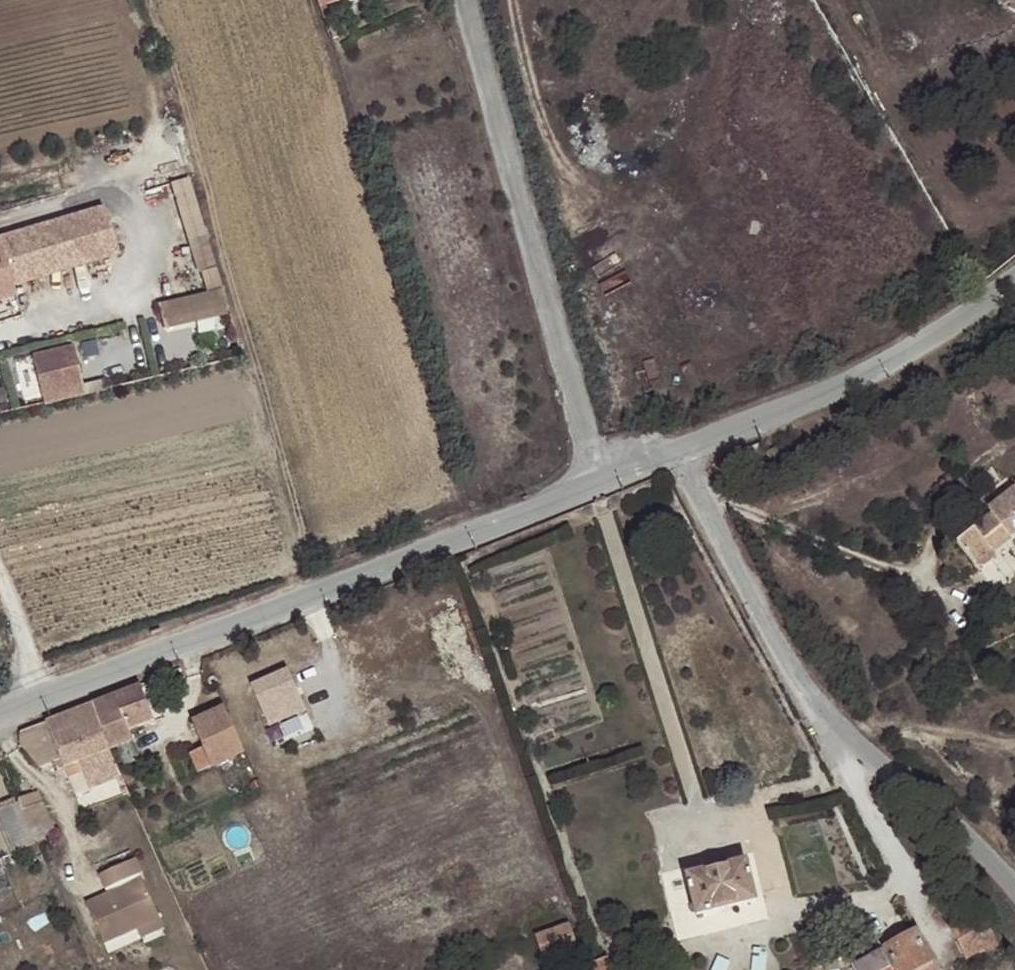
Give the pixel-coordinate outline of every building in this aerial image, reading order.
[(997,10),(1011,10),(1014,10),(1014,0),(997,0),(997,10)] [(192,175),(174,180),(202,272),(220,267),(192,175)] [(112,256),(98,207),(70,216),(84,264),(112,256)] [(84,264),(70,216),(50,222),(65,271),(84,264)] [(65,271),(50,222),(0,238),(0,248),(5,267),(11,286),(65,271)] [(14,296),(11,286),(5,267),(0,248),(0,301),(14,296)] [(224,286),(160,300),(166,327),(230,313),(224,286)] [(73,395),(68,379),(40,388),(45,403),(73,395)] [(783,445),(768,451),(771,460),(787,454),(783,445)] [(759,448),(746,452),(749,460),(762,455),(759,448)] [(957,543),(977,565),(978,565),(979,565),(980,565),(981,565),(982,565),(983,565),(984,565),(985,565),(986,565),(986,564),(987,564),(988,564),(989,563),(990,562),(991,561),(992,560),(992,559),(993,558),(993,557),(994,556),(994,555),(994,554),(994,553),(994,552),(994,551),(994,550),(1007,540),(1010,538),(1014,535),(1014,489),(988,510),(992,514),(973,529),(957,543)] [(272,673),(234,688),(249,726),(287,710),(272,673)] [(92,706),(109,751),(111,751),(133,742),(131,736),(145,731),(142,724),(153,720),(140,687),(139,688),(92,706)] [(92,706),(45,723),(59,759),(75,798),(119,781),(109,751),(92,706)] [(225,710),(193,723),(204,749),(187,755),(195,776),(211,769),(244,756),(225,710)] [(59,759),(45,723),(21,732),(16,743),(36,766),(59,759)] [(39,792),(28,795),(31,807),(42,803),(39,792)] [(16,799),(16,801),(21,809),(31,807),(28,795),(16,799)] [(36,844),(35,842),(21,809),(16,801),(0,808),(0,825),(13,854),(36,844)] [(31,807),(21,809),(35,842),(56,832),(42,803),(31,807)] [(138,862),(102,878),(108,891),(141,876),(144,875),(138,862)] [(745,864),(686,878),(695,917),(756,903),(745,864)] [(108,891),(111,899),(144,885),(141,876),(108,891)] [(108,948),(138,934),(163,922),(146,884),(144,885),(111,899),(91,908),(108,948)] [(978,910),(950,925),(968,957),(996,942),(978,910)] [(163,922),(138,934),(141,942),(167,930),(163,922)] [(570,927),(536,938),(541,957),(576,947),(570,927)] [(933,962),(918,933),(884,948),(896,969),(938,969),(933,962)] [(594,969),(613,969),(609,956),(591,962),(594,969)]
